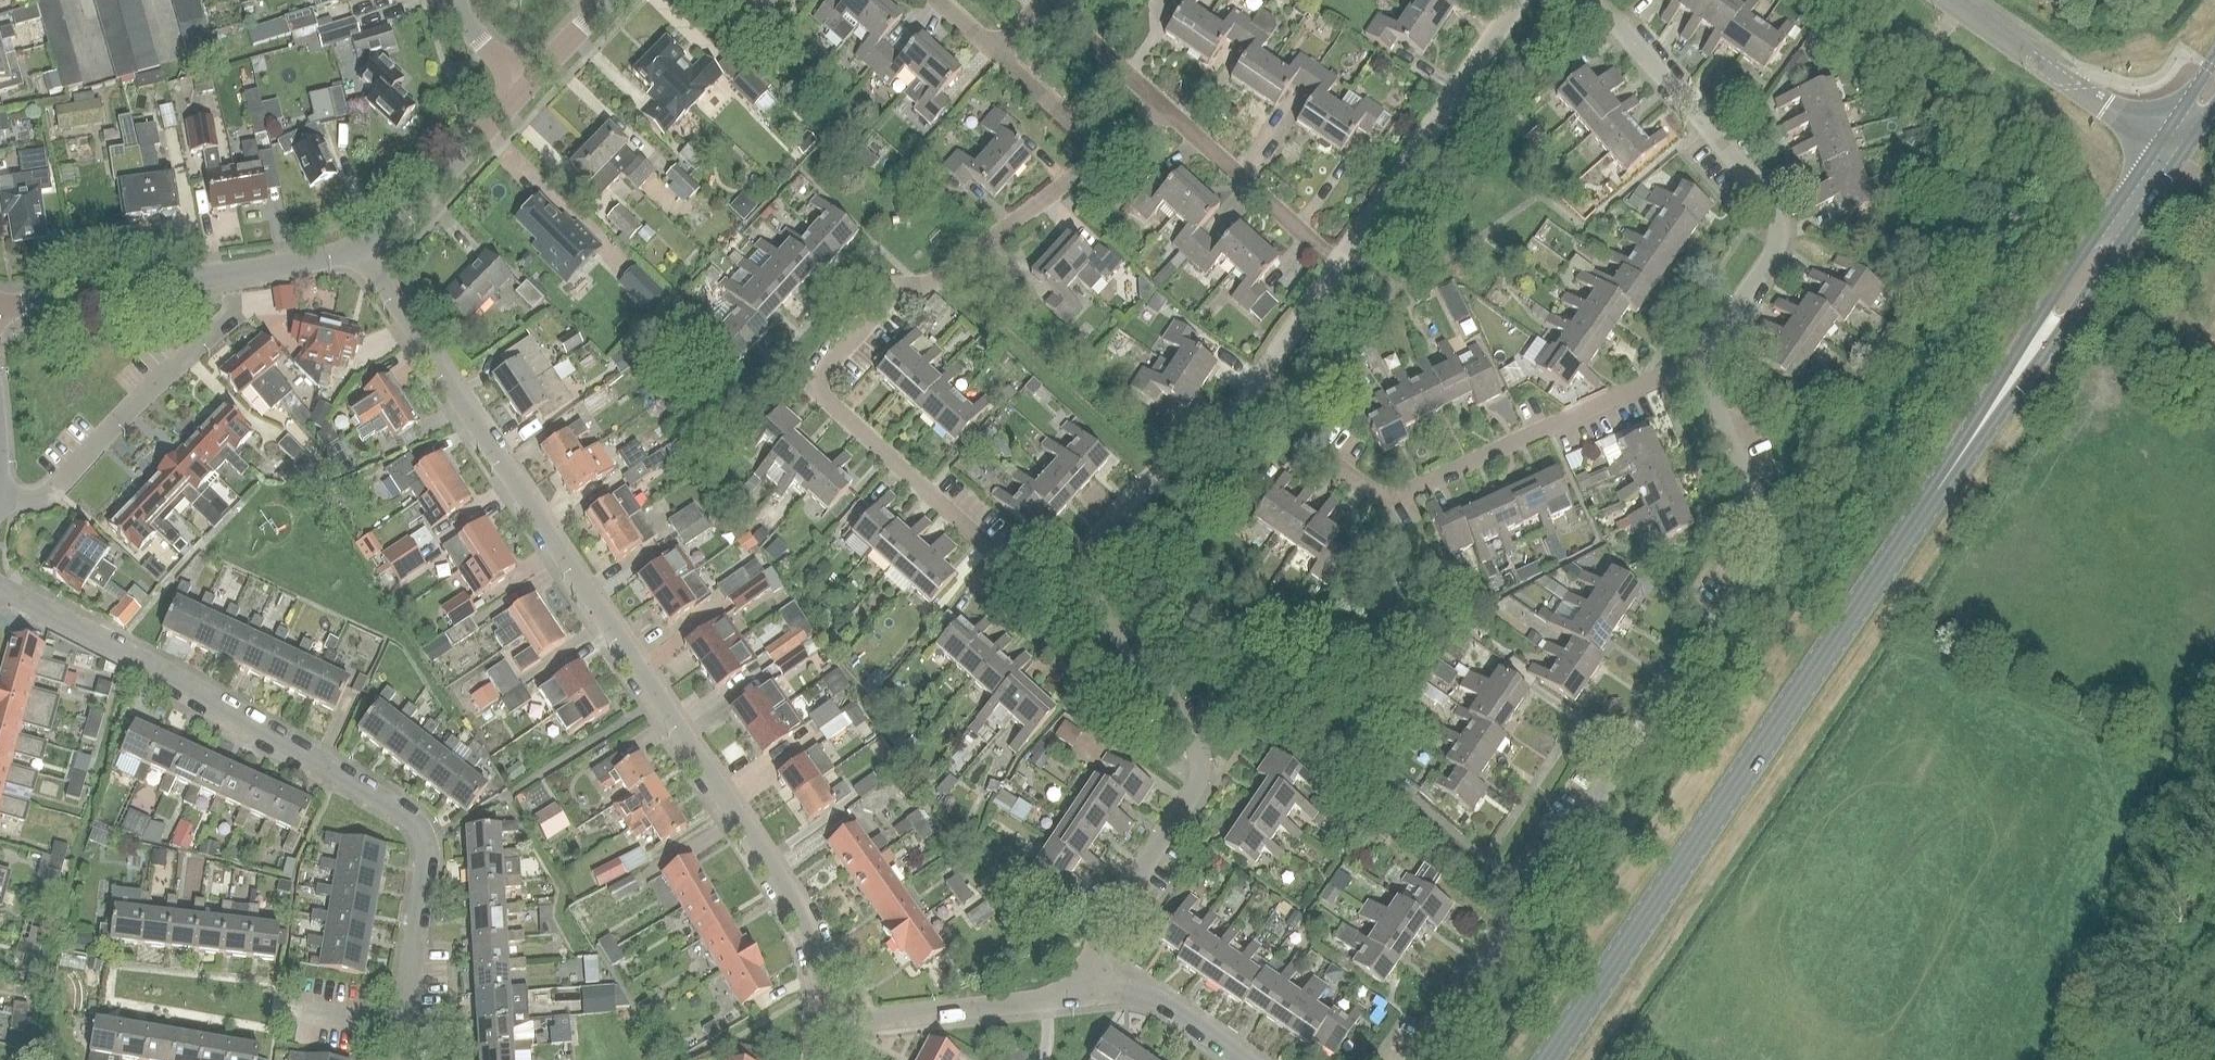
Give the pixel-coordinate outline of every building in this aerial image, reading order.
[(62,9),(59,0),(50,0),(37,4),(40,15),(62,9)] [(95,5),(98,16),(120,10),(119,7),(117,0),(114,0),(95,5)] [(178,18),(203,11),(201,0),(191,0),(175,5),(178,18)] [(316,10),(349,0),(313,0),(316,10)] [(760,15),(774,0),(744,0),(760,15)] [(829,32),(841,43),(857,26),(880,0),(844,0),(840,4),(836,0),(826,0),(811,16),(829,32)] [(872,69),(891,48),(881,39),(901,17),(881,0),(880,0),(857,26),(869,38),(855,54),(872,69)] [(1166,34),(1188,50),(1209,20),(1195,10),(1201,0),(1174,0),(1172,2),(1183,10),(1166,34)] [(1404,13),(1435,34),(1451,12),(1434,0),(1413,0),(1404,13)] [(1679,8),(1685,0),(1668,0),(1671,2),(1660,18),(1668,23),(1679,8)] [(1679,8),(1692,18),(1680,35),(1688,41),(1700,24),(1717,0),(1685,0),(1679,8)] [(1741,8),(1730,0),(1717,0),(1700,24),(1714,34),(1702,51),(1709,56),(1720,41),(1741,8)] [(1742,56),(1762,28),(1747,17),(1758,0),(1746,0),(1741,8),(1720,41),(1742,56)] [(140,1),(119,7),(120,10),(122,18),(143,12),(140,1)] [(37,7),(14,13),(18,27),(41,21),(37,7)] [(40,15),(43,25),(64,19),(62,9),(40,15)] [(287,18),(292,35),(316,28),(319,27),(314,9),(287,18)] [(120,10),(98,16),(101,27),(123,21),(122,18),(120,10)] [(1223,30),(1209,20),(1188,50),(1210,65),(1228,40),(1238,47),(1255,23),(1236,10),(1223,30)] [(178,18),(182,31),(207,23),(203,11),(178,18)] [(143,12),(122,18),(123,21),(126,30),(147,24),(143,12)] [(1231,79),(1253,94),(1274,64),(1261,54),(1276,32),(1275,20),(1263,12),(1255,23),(1238,47),(1248,54),(1231,79)] [(1420,56),(1435,34),(1404,13),(1395,26),(1378,14),(1364,34),(1388,50),(1395,39),(1420,56)] [(46,36),(68,30),(64,19),(43,25),(46,36)] [(358,20),(321,31),(326,47),(353,39),(359,59),(369,56),(376,54),(394,48),(388,28),(363,36),(358,20)] [(1774,36),(1762,28),(1742,56),(1763,71),(1795,27),(1785,20),(1774,36)] [(123,21),(101,27),(104,38),(126,32),(126,30),(123,21)] [(182,31),(185,43),(210,36),(207,23),(182,31)] [(147,24),(126,30),(126,32),(127,35),(129,43),(150,37),(148,29),(147,24)] [(16,40),(12,28),(0,32),(0,45),(16,40)] [(316,28),(292,35),(296,48),(320,40),(316,28)] [(46,36),(49,47),(71,41),(68,30),(46,36)] [(1813,30),(1809,38),(1813,41),(1818,34),(1813,30)] [(126,32),(104,38),(107,49),(129,43),(127,35),(126,32)] [(900,57),(891,48),(872,69),(889,84),(903,68),(917,80),(940,53),(920,35),(900,57)] [(150,37),(129,43),(131,48),(132,53),(133,56),(154,50),(152,42),(150,37)] [(677,85),(675,86),(694,106),(712,86),(723,73),(706,56),(694,69),(683,58),(686,56),(667,37),(652,53),(658,59),(657,65),(677,85)] [(52,58),(74,52),(71,41),(49,47),(52,58)] [(320,42),(307,46),(310,55),(323,51),(320,42)] [(129,43),(107,49),(110,60),(132,53),(131,48),(129,43)] [(154,50),(133,56),(134,62),(135,64),(138,75),(159,70),(156,58),(155,56),(154,50)] [(52,58),(55,69),(77,63),(74,52),(52,58)] [(132,53),(110,60),(113,71),(135,64),(134,62),(133,56),(132,53)] [(678,122),(694,106),(675,86),(677,85),(657,65),(658,59),(652,53),(634,71),(653,89),(648,93),(657,102),(645,114),(665,133),(677,121),(678,122)] [(940,93),(960,71),(940,53),(917,80),(929,91),(914,107),(932,123),(950,102),(940,93)] [(1796,53),(1783,73),(1799,84),(1813,64),(1796,53)] [(1849,53),(1847,59),(1855,63),(1857,57),(1849,53)] [(373,63),(358,79),(374,93),(366,103),(396,130),(416,109),(394,90),(403,80),(378,57),(376,54),(369,56),(373,63)] [(1293,84),(1304,91),(1321,68),(1302,54),(1288,74),(1274,64),(1253,94),(1275,109),(1293,84)] [(23,89),(18,72),(14,55),(3,58),(0,59),(0,95),(23,89)] [(58,80),(80,74),(77,63),(55,69),(58,80)] [(135,64),(113,71),(116,82),(138,75),(135,64)] [(1298,123),(1320,139),(1341,109),(1327,99),(1339,80),(1321,68),(1304,91),(1315,99),(1298,123)] [(768,91),(747,69),(730,86),(752,108),(768,91)] [(1556,94),(1575,116),(1618,77),(1612,70),(1596,84),(1583,70),(1556,94)] [(83,85),(80,74),(58,80),(61,91),(83,85)] [(162,74),(136,81),(139,93),(165,86),(162,74)] [(1870,77),(1867,84),(1871,95),(1885,90),(1879,74),(1870,77)] [(1575,116),(1592,135),(1619,111),(1608,98),(1624,84),(1618,77),(1575,116)] [(210,78),(193,81),(196,96),(213,92),(210,78)] [(1805,117),(1839,106),(1831,81),(1775,99),(1778,109),(1800,102),(1805,117)] [(352,115),(345,86),(317,94),(325,123),(352,115)] [(272,133),(264,91),(248,94),(257,136),(272,133)] [(92,94),(73,97),(75,106),(94,103),(92,94)] [(1351,94),(1341,109),(1320,139),(1322,140),(1319,143),(1320,147),(1326,151),(1330,150),(1332,147),(1341,153),(1359,128),(1370,136),(1386,113),(1368,100),(1365,103),(1351,94)] [(1592,135),(1610,156),(1637,132),(1625,118),(1638,106),(1632,99),(1619,111),(1592,135)] [(55,110),(59,133),(104,125),(100,102),(55,110)] [(1808,126),(1813,142),(1847,131),(1839,106),(1805,117),(1783,124),(1786,133),(1808,126)] [(997,139),(985,153),(1012,177),(1030,157),(1007,137),(1016,126),(995,108),(980,124),(997,139)] [(0,117),(0,134),(10,132),(7,115),(0,117)] [(140,220),(153,218),(142,147),(137,129),(137,126),(135,117),(120,120),(122,129),(127,152),(113,154),(118,184),(124,222),(127,222),(131,226),(138,225),(140,220)] [(213,212),(240,208),(233,169),(221,171),(212,119),(186,123),(191,154),(203,152),(213,212)] [(137,129),(142,147),(153,218),(180,214),(174,175),(159,178),(154,147),(164,145),(160,124),(137,129)] [(609,124),(590,145),(621,175),(638,191),(655,173),(639,158),(638,159),(624,147),(629,142),(609,124)] [(316,125),(279,143),(285,156),(293,153),(311,189),(337,176),(326,152),(329,151),(316,125)] [(1782,127),(1769,131),(1772,142),(1785,138),(1782,127)] [(1531,150),(1545,138),(1536,129),(1523,141),(1531,150)] [(1816,152),(1822,169),(1856,158),(1847,131),(1813,142),(1792,149),(1795,158),(1816,152)] [(1648,144),(1637,132),(1610,156),(1627,174),(1667,139),(1661,132),(1648,144)] [(811,137),(797,151),(802,156),(816,142),(811,137)] [(711,156),(694,140),(679,157),(696,173),(711,156)] [(244,167),(233,169),(240,208),(266,203),(256,144),(241,146),(244,167)] [(621,175),(590,145),(571,164),(589,181),(586,184),(600,197),(621,175)] [(859,145),(851,155),(857,161),(866,151),(859,145)] [(994,197),(1012,177),(985,153),(974,165),(957,150),(942,167),(964,186),(972,177),(994,197)] [(51,174),(48,153),(21,157),(24,178),(51,174)] [(1809,190),(1811,198),(1863,182),(1856,158),(1822,169),(1827,185),(1809,190)] [(675,166),(665,176),(672,183),(667,188),(681,201),(685,197),(688,200),(699,189),(675,166)] [(1174,216),(1199,189),(1179,171),(1158,193),(1149,185),(1130,206),(1147,221),(1162,205),(1174,216)] [(24,178),(19,179),(21,195),(1,198),(4,218),(11,217),(14,243),(44,239),(37,196),(54,193),(51,174),(24,178)] [(1871,206),(1863,182),(1811,198),(1814,206),(1832,201),(1837,217),(1871,206)] [(1657,187),(1652,195),(1697,227),(1712,206),(1682,184),(1672,198),(1657,187)] [(1639,188),(1628,202),(1638,209),(1648,195),(1639,188)] [(1199,189),(1174,216),(1187,228),(1172,244),(1189,260),(1208,238),(1198,229),(1218,207),(1199,189)] [(743,194),(729,208),(743,221),(757,207),(743,194)] [(540,195),(516,220),(537,240),(533,244),(542,254),(540,256),(567,282),(602,246),(575,220),(570,225),(540,195)] [(824,215),(812,229),(838,253),(857,232),(817,195),(810,202),(824,215)] [(1681,249),(1697,227),(1652,195),(1647,202),(1662,213),(1652,228),(1681,249)] [(645,234),(618,206),(601,222),(626,248),(633,242),(635,244),(645,234)] [(769,208),(760,218),(767,223),(776,214),(769,208)] [(1208,238),(1189,260),(1205,275),(1221,258),(1233,270),(1257,243),(1237,225),(1217,247),(1208,238)] [(780,235),(789,243),(815,265),(821,271),(838,253),(812,229),(801,240),(787,227),(780,235)] [(1667,270),(1681,249),(1652,228),(1642,241),(1627,230),(1622,238),(1637,249),(1667,270)] [(1068,235),(1050,255),(1076,279),(1076,278),(1092,294),(1119,264),(1099,245),(1090,255),(1068,235)] [(1543,247),(1531,238),(1523,250),(1535,259),(1543,247)] [(754,246),(771,262),(797,285),(815,265),(789,243),(778,254),(761,239),(754,246)] [(1257,243),(1233,270),(1246,282),(1231,299),(1247,314),(1266,293),(1256,284),(1277,261),(1257,243)] [(1651,291),(1667,270),(1637,249),(1627,263),(1612,252),(1607,259),(1622,270),(1651,291)] [(485,250),(442,295),(468,320),(511,275),(485,250)] [(735,252),(728,259),(736,266),(737,265),(743,259),(735,252)] [(1160,290),(1187,260),(1179,253),(1152,283),(1160,290)] [(1065,291),(1076,279),(1050,255),(1031,275),(1053,295),(1045,304),(1065,323),(1081,306),(1065,291)] [(1575,256),(1570,264),(1581,272),(1588,278),(1589,278),(1593,271),(1594,270),(1575,256)] [(1847,276),(1838,289),(1856,302),(1867,309),(1882,288),(1837,257),(1832,265),(1847,276)] [(737,265),(754,281),(779,304),(797,285),(771,262),(761,273),(744,258),(743,259),(737,265)] [(636,266),(624,279),(645,299),(639,305),(650,315),(667,297),(636,266)] [(711,268),(706,274),(715,282),(721,276),(711,268)] [(1636,313),(1651,291),(1622,270),(1612,285),(1593,271),(1589,278),(1628,307),(1636,313)] [(1842,322),(1856,302),(1838,289),(1811,271),(1806,278),(1822,289),(1813,302),(1836,318),(1842,322)] [(1614,328),(1628,307),(1589,278),(1588,278),(1581,272),(1575,280),(1594,294),(1584,307),(1614,328)] [(720,284),(728,292),(763,322),(779,304),(754,281),(743,292),(727,277),(720,284)] [(1452,282),(1438,290),(1446,307),(1461,299),(1452,282)] [(542,300),(525,283),(514,293),(531,310),(542,300)] [(283,313),(301,309),(296,289),(278,294),(283,313)] [(736,311),(724,324),(750,348),(769,328),(763,322),(728,292),(722,298),(736,311)] [(1165,301),(1156,294),(1146,308),(1156,314),(1165,301)] [(1614,328),(1584,307),(1566,294),(1560,302),(1578,316),(1569,329),(1598,350),(1614,328)] [(1836,318),(1813,302),(1807,298),(1797,312),(1778,299),(1773,306),(1792,320),(1821,340),(1836,318)] [(318,318),(317,322),(305,319),(304,320),(295,318),(291,335),(294,339),(300,341),(298,346),(304,347),(302,355),(295,363),(310,381),(319,383),(321,374),(334,318),(322,315),(318,318)] [(919,315),(911,324),(918,330),(926,321),(919,315)] [(1583,371),(1598,350),(1569,329),(1550,316),(1545,323),(1564,336),(1554,349),(1583,371)] [(345,321),(334,318),(321,374),(330,376),(333,364),(338,365),(340,356),(353,359),(360,332),(347,329),(348,325),(345,321)] [(1807,360),(1821,340),(1792,320),(1782,333),(1764,320),(1759,327),(1778,341),(1807,360)] [(1181,354),(1172,367),(1200,387),(1215,365),(1190,348),(1197,337),(1174,322),(1169,330),(1162,340),(1181,354)] [(733,367),(750,348),(724,324),(714,335),(700,323),(693,330),(733,367)] [(895,390),(933,348),(921,337),(922,336),(914,329),(875,371),(895,390)] [(573,332),(556,343),(565,357),(582,346),(573,332)] [(1085,340),(1076,332),(1069,340),(1078,348),(1085,340)] [(262,336),(241,355),(282,402),(294,415),(303,407),(291,394),(292,393),(270,367),(281,358),(262,336)] [(508,365),(491,376),(506,398),(551,367),(530,336),(501,355),(508,365)] [(1791,383),(1807,360),(1778,341),(1768,354),(1749,341),(1743,350),(1791,383)] [(1446,367),(1432,374),(1448,406),(1462,399),(1468,411),(1476,407),(1460,374),(1454,362),(1445,342),(1436,346),(1446,367)] [(1460,374),(1470,395),(1476,407),(1500,395),(1476,346),(1468,350),(1475,366),(1460,374)] [(934,347),(933,348),(895,390),(914,407),(938,381),(926,370),(941,353),(934,347)] [(1593,390),(1599,382),(1583,371),(1554,349),(1552,348),(1536,370),(1565,391),(1575,377),(1593,390)] [(627,349),(615,357),(624,371),(636,363),(627,349)] [(271,411),(282,402),(241,355),(219,373),(238,395),(249,385),(271,411)] [(1448,406),(1432,374),(1424,357),(1415,361),(1424,378),(1408,386),(1423,418),(1448,406)] [(1200,387),(1172,367),(1160,359),(1151,374),(1143,368),(1130,387),(1153,404),(1161,392),(1185,409),(1200,387)] [(966,368),(958,360),(952,367),(961,374),(966,368)] [(1514,364),(1499,373),(1507,391),(1524,381),(1514,364)] [(914,407),(934,425),(958,399),(945,387),(958,373),(951,366),(938,381),(914,407)] [(573,399),(560,380),(551,367),(506,398),(521,420),(537,409),(544,419),(573,399)] [(634,368),(610,385),(620,399),(644,382),(634,368)] [(1399,390),(1385,397),(1400,429),(1423,418),(1408,386),(1399,369),(1391,373),(1399,390)] [(365,424),(403,399),(388,375),(364,390),(367,396),(348,408),(360,426),(365,424)] [(1033,380),(1025,389),(1033,397),(1042,387),(1033,380)] [(1009,387),(1002,395),(1010,402),(1017,394),(1009,387)] [(602,390),(582,403),(590,415),(610,401),(602,390)] [(1400,429),(1385,397),(1382,391),(1373,396),(1381,413),(1365,420),(1381,453),(1406,441),(1400,429)] [(970,410),(958,399),(934,425),(954,444),(991,403),(983,396),(970,410)] [(418,422),(403,399),(365,424),(366,426),(361,430),(367,441),(388,427),(394,437),(418,422)] [(319,402),(308,423),(321,430),(332,409),(319,402)] [(776,448),(791,433),(800,423),(780,404),(743,445),(751,451),(763,437),(776,448)] [(224,405),(205,426),(238,458),(245,450),(240,446),(254,433),(244,424),(224,405)] [(549,458),(557,470),(582,453),(573,440),(587,430),(580,419),(565,430),(566,432),(540,448),(547,459),(549,458)] [(1075,442),(1064,454),(1091,479),(1108,460),(1068,422),(1062,429),(1075,442)] [(205,426),(188,443),(219,472),(228,463),(244,478),(251,470),(238,458),(205,426)] [(320,436),(328,448),(341,440),(333,427),(320,436)] [(1610,478),(1627,471),(1661,456),(1650,431),(1616,446),(1623,462),(1606,469),(1610,478)] [(765,474),(777,486),(810,450),(791,433),(776,448),(754,473),(761,479),(765,474)] [(288,436),(278,446),(295,463),(305,453),(288,436)] [(341,440),(328,448),(328,467),(334,480),(359,470),(351,458),(355,455),(344,438),(341,440)] [(1091,479),(1064,454),(1048,439),(1041,445),(1058,461),(1046,474),(1072,499),(1091,479)] [(616,454),(628,472),(638,466),(647,460),(635,441),(616,454)] [(188,443),(169,463),(224,516),(232,507),(208,483),(219,472),(188,443)] [(661,450),(647,460),(638,466),(645,477),(669,462),(661,450)] [(806,494),(807,493),(829,467),(810,450),(777,486),(773,490),(781,497),(793,483),(806,494)] [(843,451),(829,467),(807,493),(827,511),(852,484),(838,471),(850,457),(843,451)] [(295,463),(292,466),(313,487),(323,476),(322,470),(305,453),(295,463)] [(590,466),(582,453),(557,470),(565,482),(563,483),(571,494),(596,477),(597,479),(613,468),(605,456),(590,466)] [(417,502),(453,478),(446,467),(447,466),(439,455),(418,469),(408,455),(384,471),(400,495),(409,490),(417,502)] [(1661,456),(1627,471),(1633,486),(1616,493),(1620,502),(1637,495),(1671,480),(1661,456)] [(169,463),(148,485),(177,512),(189,500),(214,526),(224,516),(169,463)] [(288,464),(277,476),(285,483),(296,472),(288,464)] [(1553,469),(1530,480),(1546,514),(1560,507),(1568,525),(1577,521),(1553,469)] [(1012,477),(1023,488),(1050,513),(1055,517),(1072,499),(1046,474),(1035,485),(1018,470),(1012,477)] [(1253,518),(1274,533),(1294,503),(1281,494),(1292,478),(1284,473),(1253,518)] [(1590,481),(1587,474),(1575,480),(1581,493),(1599,485),(1596,478),(1590,481)] [(742,486),(737,492),(745,499),(750,493),(759,484),(751,477),(742,486)] [(461,490),(453,478),(417,502),(416,503),(425,516),(422,517),(430,528),(446,518),(445,516),(470,500),(462,489),(461,490)] [(352,479),(335,488),(341,499),(358,490),(352,479)] [(1530,480),(1505,492),(1521,525),(1536,518),(1546,539),(1555,535),(1546,514),(1530,480)] [(1628,520),(1630,526),(1681,504),(1671,480),(1637,495),(1643,510),(1626,517),(1628,520)] [(148,485),(128,506),(158,533),(175,550),(182,542),(184,541),(166,523),(177,512),(148,485)] [(594,525),(601,536),(641,510),(625,486),(609,496),(610,498),(585,515),(592,526),(594,525)] [(1033,532),(1050,513),(1023,488),(1012,500),(998,487),(992,494),(1033,532)] [(1305,488),(1294,503),(1274,533),(1295,547),(1315,518),(1302,509),(1313,493),(1305,488)] [(851,531),(871,549),(895,523),(882,511),(895,497),(887,490),(851,531)] [(1481,503),(1496,536),(1504,554),(1513,549),(1505,532),(1521,525),(1505,492),(1481,503)] [(1295,547),(1318,563),(1331,544),(1338,534),(1322,523),(1335,504),(1328,499),(1315,518),(1295,547)] [(1448,555),(1471,544),(1457,514),(1450,518),(1449,515),(1442,518),(1434,501),(1424,505),(1448,555)] [(1457,514),(1471,544),(1480,564),(1489,560),(1481,543),(1496,536),(1481,503),(1457,514)] [(1692,528),(1681,504),(1630,526),(1633,534),(1651,527),(1657,542),(1692,528)] [(667,522),(675,535),(701,517),(694,505),(667,522)] [(109,525),(138,554),(158,533),(128,506),(109,525)] [(608,549),(615,560),(640,543),(641,545),(657,534),(641,510),(601,536),(609,548),(608,549)] [(710,530),(701,517),(675,535),(683,547),(710,530)] [(890,567),(915,540),(930,523),(923,517),(908,534),(895,523),(871,549),(890,567)] [(1628,520),(1616,525),(1619,531),(1630,526),(1628,520)] [(458,571),(498,545),(490,534),(492,533),(484,521),(459,538),(458,535),(441,546),(449,558),(458,571)] [(74,523),(58,546),(109,580),(115,570),(104,562),(112,550),(97,541),(98,539),(74,523)] [(752,539),(759,546),(769,536),(761,529),(752,539)] [(890,567),(883,575),(902,592),(909,584),(949,540),(942,534),(927,551),(915,540),(890,567)] [(747,535),(737,543),(745,554),(755,546),(747,535)] [(395,569),(423,550),(414,536),(385,554),(395,569)] [(1344,553),(1331,544),(1318,563),(1310,574),(1332,589),(1363,543),(1355,538),(1344,553)] [(955,546),(949,540),(909,584),(929,602),(953,575),(940,563),(955,546)] [(777,541),(765,552),(775,562),(787,551),(777,541)] [(182,542),(175,550),(180,554),(187,547),(182,542)] [(505,556),(498,545),(458,571),(475,596),(491,585),(489,583),(514,566),(507,555),(505,556)] [(102,589),(109,580),(58,546),(43,569),(74,590),(83,576),(102,589)] [(646,586),(654,598),(693,572),(675,547),(660,557),(662,559),(636,577),(644,588),(646,586)] [(433,564),(423,550),(395,569),(404,583),(433,564)] [(1562,550),(1550,556),(1555,566),(1567,560),(1562,550)] [(169,569),(154,557),(146,567),(161,580),(169,569)] [(1490,560),(1481,564),(1488,579),(1498,575),(1491,560),(1490,560)] [(754,562),(717,587),(724,597),(760,571),(754,562)] [(387,565),(376,571),(380,577),(390,570),(387,565)] [(1572,565),(1563,569),(1577,579),(1582,571),(1572,565)] [(1527,568),(1514,574),(1519,585),(1532,579),(1527,568)] [(770,569),(727,599),(737,613),(780,583),(770,569)] [(1583,572),(1578,580),(1596,592),(1625,612),(1641,590),(1611,570),(1601,585),(1583,572)] [(693,572),(679,582),(654,598),(662,610),(661,611),(669,622),(693,604),(695,606),(709,596),(693,572)] [(1550,581),(1544,589),(1562,602),(1568,594),(1550,581)] [(176,601),(162,631),(167,633),(188,643),(202,612),(198,610),(183,603),(190,587),(181,582),(180,585),(173,600),(176,601)] [(134,586),(127,594),(129,596),(141,606),(148,598),(134,586)] [(1610,635),(1625,612),(1596,592),(1586,607),(1568,594),(1562,602),(1581,614),(1610,635)] [(202,612),(188,643),(212,654),(226,623),(222,621),(207,614),(214,598),(210,596),(205,594),(198,610),(202,612)] [(454,630),(470,619),(477,615),(464,594),(441,609),(454,630)] [(129,596),(113,614),(125,625),(141,607),(141,606),(129,596)] [(523,637),(548,621),(539,608),(541,607),(534,596),(509,612),(507,610),(491,621),(499,633),(495,636),(504,650),(523,637)] [(226,623),(212,654),(236,666),(251,634),(246,632),(231,625),(238,609),(234,607),(229,605),(222,621),(226,623)] [(1543,609),(1538,616),(1548,623),(1553,616),(1543,609)] [(821,610),(811,619),(819,626),(828,617),(821,610)] [(1597,654),(1610,635),(1581,614),(1572,628),(1553,615),(1553,616),(1548,623),(1573,640),(1574,639),(1597,654)] [(693,653),(701,664),(739,637),(723,615),(683,643),(691,654),(693,653)] [(251,634),(236,666),(261,677),(275,646),(271,644),(255,637),(263,621),(258,618),(254,616),(246,632),(251,634)] [(953,662),(977,636),(990,622),(983,616),(970,630),(959,620),(935,646),(953,662)] [(476,619),(450,636),(457,646),(483,629),(476,619)] [(555,631),(548,621),(523,637),(531,649),(516,658),(524,671),(540,660),(539,658),(564,642),(556,631),(555,631)] [(1469,628),(1460,622),(1447,641),(1467,654),(1475,643),(1464,635),(1469,628)] [(275,646),(261,677),(286,688),(300,657),(294,655),(281,648),(288,632),(283,630),(278,628),(271,644),(275,646)] [(797,628),(763,652),(773,666),(807,642),(797,628)] [(1532,632),(1526,639),(1536,646),(1541,638),(1532,632)] [(989,647),(977,636),(953,662),(973,681),(997,654),(1010,640),(1002,633),(989,647)] [(11,637),(2,669),(35,678),(62,685),(67,668),(40,660),(44,646),(11,637)] [(755,660),(739,637),(701,664),(709,676),(707,677),(715,688),(755,660)] [(300,657),(286,688),(310,699),(324,669),(320,667),(304,660),(312,644),(307,642),(302,639),(294,655),(300,657)] [(1564,653),(1548,643),(1542,651),(1558,662),(1587,682),(1603,659),(1597,654),(1574,639),(1573,640),(1564,653)] [(1542,641),(1538,647),(1542,650),(1546,644),(1542,641)] [(429,647),(422,652),(430,664),(437,659),(429,647)] [(783,679),(808,661),(800,649),(775,668),(783,679)] [(324,669),(310,699),(334,711),(348,680),(328,671),(336,655),(331,653),(327,651),(320,667),(324,669)] [(993,698),(1014,674),(1029,658),(1021,651),(1009,665),(997,654),(973,681),(993,698)] [(1573,703),(1587,682),(1558,662),(1548,675),(1533,664),(1527,672),(1573,703)] [(568,704),(592,688),(584,676),(585,675),(578,664),(554,680),(552,678),(536,688),(543,699),(558,689),(568,704)] [(1459,664),(1454,671),(1464,678),(1513,711),(1527,690),(1498,670),(1489,684),(1459,664)] [(848,668),(831,676),(840,695),(857,687),(848,668)] [(35,678),(2,669),(0,678),(0,700),(54,714),(58,698),(32,690),(35,678)] [(877,672),(862,689),(871,696),(886,679),(877,672)] [(363,674),(356,689),(363,692),(370,677),(363,674)] [(1034,692),(1014,674),(993,698),(975,718),(977,719),(982,724),(997,708),(1010,719),(1034,692)] [(1497,734),(1513,711),(1464,678),(1459,685),(1479,699),(1469,712),(1497,734)] [(99,680),(96,695),(109,698),(112,684),(99,680)] [(739,718),(748,731),(787,703),(771,680),(755,692),(730,709),(737,720),(739,718)] [(1451,701),(1423,681),(1416,691),(1444,711),(1451,701)] [(535,699),(525,684),(507,695),(503,698),(513,714),(535,699)] [(377,705),(357,731),(380,748),(401,721),(397,718),(383,708),(394,694),(386,688),(375,703),(377,705)] [(493,688),(474,700),(481,711),(500,699),(493,688)] [(592,688),(568,704),(554,714),(569,737),(585,726),(583,724),(608,708),(601,697),(599,699),(592,688)] [(893,689),(877,706),(894,722),(910,704),(893,689)] [(1034,692),(1010,719),(1022,731),(1007,747),(1014,753),(1053,709),(1034,692)] [(18,737),(22,724),(49,732),(54,714),(0,700),(0,731),(18,737)] [(803,725),(787,703),(748,731),(755,742),(754,743),(762,754),(786,737),(803,725)] [(401,721),(380,748),(402,765),(423,738),(418,735),(405,724),(416,711),(411,707),(408,704),(397,718),(401,721)] [(810,719),(818,730),(840,715),(832,704),(810,719)] [(1502,737),(1497,734),(1469,712),(1459,705),(1453,714),(1469,724),(1460,738),(1489,758),(1502,737)] [(857,707),(845,715),(853,727),(865,718),(857,707)] [(100,726),(104,714),(91,711),(88,722),(100,726)] [(847,726),(840,715),(818,730),(826,741),(847,726)] [(977,719),(968,729),(975,736),(985,726),(982,724),(977,719)] [(423,738),(402,765),(423,781),(444,754),(440,751),(426,741),(437,727),(433,724),(429,721),(418,735),(423,738)] [(1082,733),(1065,721),(1055,737),(1072,748),(1082,733)] [(100,726),(88,722),(83,737),(96,741),(100,726)] [(146,766),(160,735),(135,724),(121,755),(140,763),(133,780),(142,785),(150,767),(146,766)] [(1489,758),(1460,738),(1444,727),(1439,735),(1455,746),(1445,760),(1455,768),(1474,780),(1489,758)] [(18,737),(0,731),(0,764),(10,767),(13,754),(40,762),(45,744),(18,737)] [(146,766),(150,767),(165,775),(158,791),(167,795),(175,779),(171,777),(185,747),(160,735),(146,766)] [(444,754),(423,781),(444,797),(465,770),(461,767),(448,757),(458,744),(454,741),(450,738),(440,751),(444,754)] [(911,739),(897,754),(904,761),(918,746),(911,739)] [(1034,757),(1029,764),(1041,771),(1054,752),(1039,742),(1031,755),(1034,757)] [(794,797),(818,780),(832,770),(815,745),(800,756),(801,758),(776,776),(784,787),(786,786),(794,797)] [(171,777),(175,779),(190,786),(183,803),(192,807),(200,790),(196,789),(210,758),(185,747),(171,777)] [(1271,749),(1256,771),(1267,779),(1286,791),(1295,777),(1312,788),(1317,780),(1271,749)] [(629,795),(653,780),(637,755),(622,764),(615,753),(589,770),(603,790),(619,780),(629,795)] [(465,770),(444,797),(465,813),(485,786),(469,773),(479,760),(479,759),(475,757),(471,754),(461,767),(465,770)] [(1116,772),(1107,785),(1123,797),(1136,806),(1151,784),(1106,754),(1100,761),(1116,772)] [(196,789),(200,790),(216,797),(208,814),(217,819),(225,802),(221,800),(235,769),(210,758),(196,789)] [(10,767),(0,764),(0,796),(1,797),(5,784),(32,792),(37,774),(10,767)] [(518,764),(506,772),(514,782),(525,774),(518,764)] [(1486,788),(1474,780),(1455,768),(1446,782),(1430,771),(1425,778),(1427,780),(1440,789),(1471,810),(1486,788)] [(75,769),(71,783),(83,787),(87,773),(75,769)] [(221,800),(225,802),(240,809),(233,825),(242,830),(250,813),(246,811),(260,781),(235,769),(221,800)] [(873,775),(852,789),(860,801),(881,787),(873,775)] [(1113,810),(1123,797),(1107,785),(1093,775),(1078,798),(1127,831),(1132,823),(1113,810)] [(1032,787),(1015,776),(1010,783),(1027,795),(1032,787)] [(1267,779),(1253,800),(1283,820),(1292,806),(1311,819),(1316,811),(1286,791),(1267,779)] [(668,803),(653,780),(629,795),(613,806),(628,829),(668,803)] [(849,794),(841,783),(827,793),(818,780),(794,797),(802,808),(800,810),(808,820),(833,803),(834,805),(849,794)] [(1427,780),(1420,790),(1432,799),(1440,789),(1427,780)] [(246,811),(250,813),(265,820),(258,837),(267,841),(275,824),(271,822),(285,792),(260,781),(246,811)] [(990,781),(987,791),(998,795),(1001,785),(990,781)] [(83,787),(71,783),(67,797),(79,801),(83,787)] [(944,786),(936,795),(942,800),(950,791),(944,786)] [(1341,794),(1330,787),(1323,797),(1334,805),(1341,794)] [(271,822),(275,824),(290,831),(283,848),(292,852),(300,834),(297,832),(311,803),(285,792),(271,822)] [(1017,803),(1000,792),(999,794),(992,804),(991,806),(1022,826),(1032,810),(1018,802),(1017,803)] [(28,804),(1,797),(0,796),(0,816),(23,822),(28,804)] [(1078,798),(1063,819),(1094,839),(1103,825),(1122,838),(1127,831),(1078,798)] [(1253,800),(1238,821),(1268,841),(1277,828),(1296,840),(1301,832),(1283,820),(1253,800)] [(559,803),(536,817),(551,840),(574,826),(559,803)] [(660,843),(684,827),(668,803),(628,829),(634,837),(650,827),(660,843)] [(130,811),(121,830),(129,834),(138,815),(130,811)] [(898,840),(912,831),(923,822),(916,813),(905,821),(906,822),(892,832),(898,840)] [(1396,828),(1381,818),(1372,831),(1387,841),(1396,828)] [(1084,853),(1094,839),(1063,819),(1048,841),(1079,862),(1098,875),(1103,866),(1084,853)] [(1238,821),(1223,844),(1252,864),(1262,849),(1278,860),(1283,852),(1268,841),(1238,821)] [(923,822),(912,831),(922,844),(933,836),(923,822)] [(465,831),(467,861),(501,859),(501,855),(500,838),(517,837),(517,824),(498,825),(498,829),(465,831)] [(827,844),(849,875),(876,855),(887,848),(879,836),(868,844),(854,824),(827,844)] [(165,829),(150,825),(143,840),(161,844),(165,829)] [(177,832),(171,844),(187,852),(193,839),(177,832)] [(326,835),(324,843),(341,846),(338,863),(337,867),(380,875),(385,845),(326,835)] [(202,840),(198,855),(214,859),(218,845),(202,840)] [(1048,841),(1031,866),(1078,897),(1083,889),(1067,879),(1079,862),(1048,841)] [(57,843),(53,858),(67,862),(71,847),(57,843)] [(250,851),(236,846),(231,859),(245,864),(250,851)] [(169,853),(155,851),(153,864),(167,866),(169,853)] [(467,861),(468,888),(502,886),(502,881),(502,865),(519,864),(518,854),(501,855),(501,859),(467,861)] [(849,875),(871,906),(898,886),(876,855),(849,875)] [(662,874),(679,903),(708,886),(690,857),(662,874)] [(63,875),(67,862),(53,858),(49,871),(63,875)] [(290,858),(286,876),(294,878),(299,860),(290,858)] [(321,864),(320,869),(337,872),(334,888),(333,893),(376,900),(380,875),(337,867),(338,863),(322,860),(321,864)] [(601,890),(626,877),(619,863),(593,876),(601,890)] [(1049,905),(1057,893),(1073,904),(1078,897),(1031,866),(1019,885),(1049,905)] [(4,890),(9,872),(0,870),(0,889),(4,890)] [(1426,919),(1425,920),(1437,928),(1452,904),(1407,873),(1401,882),(1416,892),(1407,905),(1426,919)] [(634,876),(610,890),(618,904),(642,891),(634,876)] [(945,885),(951,893),(962,885),(956,877),(945,885)] [(468,888),(470,915),(505,913),(504,908),(503,891),(521,890),(520,880),(502,881),(502,886),(468,888)] [(280,881),(277,892),(290,895),(293,884),(280,881)] [(961,908),(973,900),(962,885),(951,893),(953,896),(960,906),(961,908)] [(317,890),(316,895),(332,897),(329,914),(329,918),(371,926),(376,900),(333,893),(334,888),(317,886),(317,890)] [(728,920),(708,886),(679,903),(699,937),(728,920)] [(881,927),(889,938),(919,916),(898,886),(871,906),(885,925),(881,927)] [(1329,888),(1320,901),(1330,908),(1340,895),(1329,888)] [(142,912),(138,911),(120,909),(122,892),(112,890),(110,909),(114,909),(110,942),(138,946),(142,912)] [(169,914),(165,914),(147,912),(149,894),(140,893),(138,911),(142,912),(138,946),(165,949),(169,914)] [(1178,956),(1199,926),(1186,916),(1197,901),(1189,895),(1157,941),(1178,956)] [(952,912),(960,906),(953,896),(944,902),(952,912)] [(196,917),(192,917),(174,915),(176,898),(167,897),(165,914),(169,914),(165,949),(192,952),(196,917)] [(1367,900),(1362,908),(1411,941),(1425,920),(1426,919),(1407,905),(1397,898),(1386,913),(1367,900)] [(223,921),(219,920),(202,918),(204,901),(194,900),(192,917),(196,917),(192,952),(219,955),(223,921)] [(550,900),(538,901),(539,909),(551,908),(550,900)] [(223,921),(219,955),(246,959),(251,924),(247,924),(248,908),(231,906),(231,904),(221,903),(219,920),(223,921)] [(985,904),(966,917),(975,929),(994,916),(985,904)] [(251,924),(246,959),(274,962),(278,928),(256,925),(258,908),(249,906),(248,908),(247,924),(251,924)] [(470,915),(471,942),(506,940),(506,935),(505,919),(523,918),(522,907),(504,908),(505,913),(470,915)] [(551,908),(539,909),(540,919),(552,919),(551,908)] [(1375,928),(1366,942),(1396,963),(1411,941),(1362,908),(1357,915),(1375,928)] [(312,915),(311,920),(328,923),(325,940),(324,944),(367,952),(371,926),(329,918),(329,914),(313,911),(312,915)] [(1209,912),(1199,926),(1178,956),(1175,961),(1197,976),(1218,945),(1203,935),(1216,917),(1209,912)] [(1294,912),(1286,924),(1293,929),(1302,917),(1294,912)] [(1334,922),(1323,914),(1317,923),(1328,931),(1334,922)] [(919,916),(889,938),(897,950),(901,947),(915,967),(942,948),(919,916)] [(28,920),(23,941),(42,946),(48,925),(28,920)] [(699,937),(720,972),(752,952),(745,940),(741,942),(728,920),(699,937)] [(1197,976),(1218,990),(1239,960),(1225,950),(1238,932),(1230,926),(1218,945),(1197,976)] [(1381,985),(1396,963),(1366,942),(1344,927),(1334,941),(1356,956),(1351,964),(1381,985)] [(279,931),(277,946),(284,947),(286,932),(279,931)] [(76,932),(74,945),(91,949),(94,935),(76,932)] [(471,942),(473,969),(507,966),(507,962),(506,946),(524,945),(523,934),(506,935),(506,940),(471,942)] [(308,942),(307,946),(323,949),(320,967),(363,975),(367,952),(324,944),(325,940),(308,937),(308,942)] [(614,937),(602,944),(604,948),(616,941),(614,937)] [(38,965),(42,946),(23,941),(18,959),(38,965)] [(616,968),(628,961),(616,941),(604,948),(616,968)] [(1252,941),(1239,960),(1218,990),(1241,1006),(1244,1001),(1261,975),(1247,965),(1260,946),(1252,941)] [(752,952),(720,972),(739,1004),(768,987),(756,966),(759,964),(752,952)] [(1296,953),(1291,962),(1299,967),(1305,959),(1296,953)] [(90,960),(88,970),(101,972),(102,962),(90,960)] [(473,969),(475,996),(509,994),(509,989),(508,972),(526,971),(525,961),(507,962),(507,966),(473,969)] [(1244,1001),(1266,1016),(1286,986),(1299,967),(1291,962),(1278,981),(1264,971),(1261,975),(1244,1001)] [(1331,966),(1324,977),(1331,982),(1337,981),(1342,973),(1331,966)] [(598,969),(584,970),(585,984),(599,983),(598,969)] [(29,980),(27,987),(38,990),(40,978),(34,976),(29,980)] [(1300,996),(1286,986),(1266,1016),(1287,1030),(1320,982),(1312,977),(1300,996)] [(1327,987),(1320,982),(1287,1030),(1309,1046),(1312,1040),(1328,1015),(1314,1005),(1327,987)] [(591,985),(592,1013),(626,1011),(625,983),(591,985)] [(511,1020),(510,1016),(529,1015),(527,998),(527,988),(509,989),(509,994),(475,996),(476,1022),(511,1020)] [(660,1012),(650,996),(639,1003),(649,1019),(660,1012)] [(15,1002),(13,1016),(26,1018),(28,1004),(15,1002)] [(1332,1010),(1328,1015),(1312,1040),(1334,1055),(1365,1010),(1357,1004),(1346,1020),(1332,1010)] [(476,1022),(478,1049),(512,1047),(512,1043),(511,1026),(529,1025),(529,1015),(510,1016),(511,1020),(476,1022)] [(26,1018),(13,1016),(12,1030),(24,1032),(26,1018)] [(120,1059),(116,1058),(122,1025),(95,1021),(88,1059),(120,1059)] [(720,1033),(714,1021),(701,1027),(707,1040),(720,1033)] [(120,1059),(128,1059),(144,1059),(149,1030),(122,1025),(116,1058),(120,1059)] [(176,1035),(149,1030),(144,1059),(172,1059),(176,1035)] [(1131,1048),(1108,1032),(1089,1059),(1123,1059),(1131,1048)] [(569,1033),(551,1035),(551,1046),(570,1044),(569,1033)] [(203,1039),(176,1035),(172,1059),(199,1059),(203,1039)] [(230,1044),(203,1039),(199,1059),(227,1059),(230,1044)] [(917,1059),(954,1059),(957,1055),(928,1039),(917,1059)] [(530,1042),(512,1043),(512,1047),(478,1049),(478,1059),(513,1059),(513,1053),(531,1052),(530,1042)] [(260,1049),(230,1044),(227,1059),(258,1059),(260,1049)] [(1131,1048),(1123,1059),(1148,1059),(1131,1048)]
